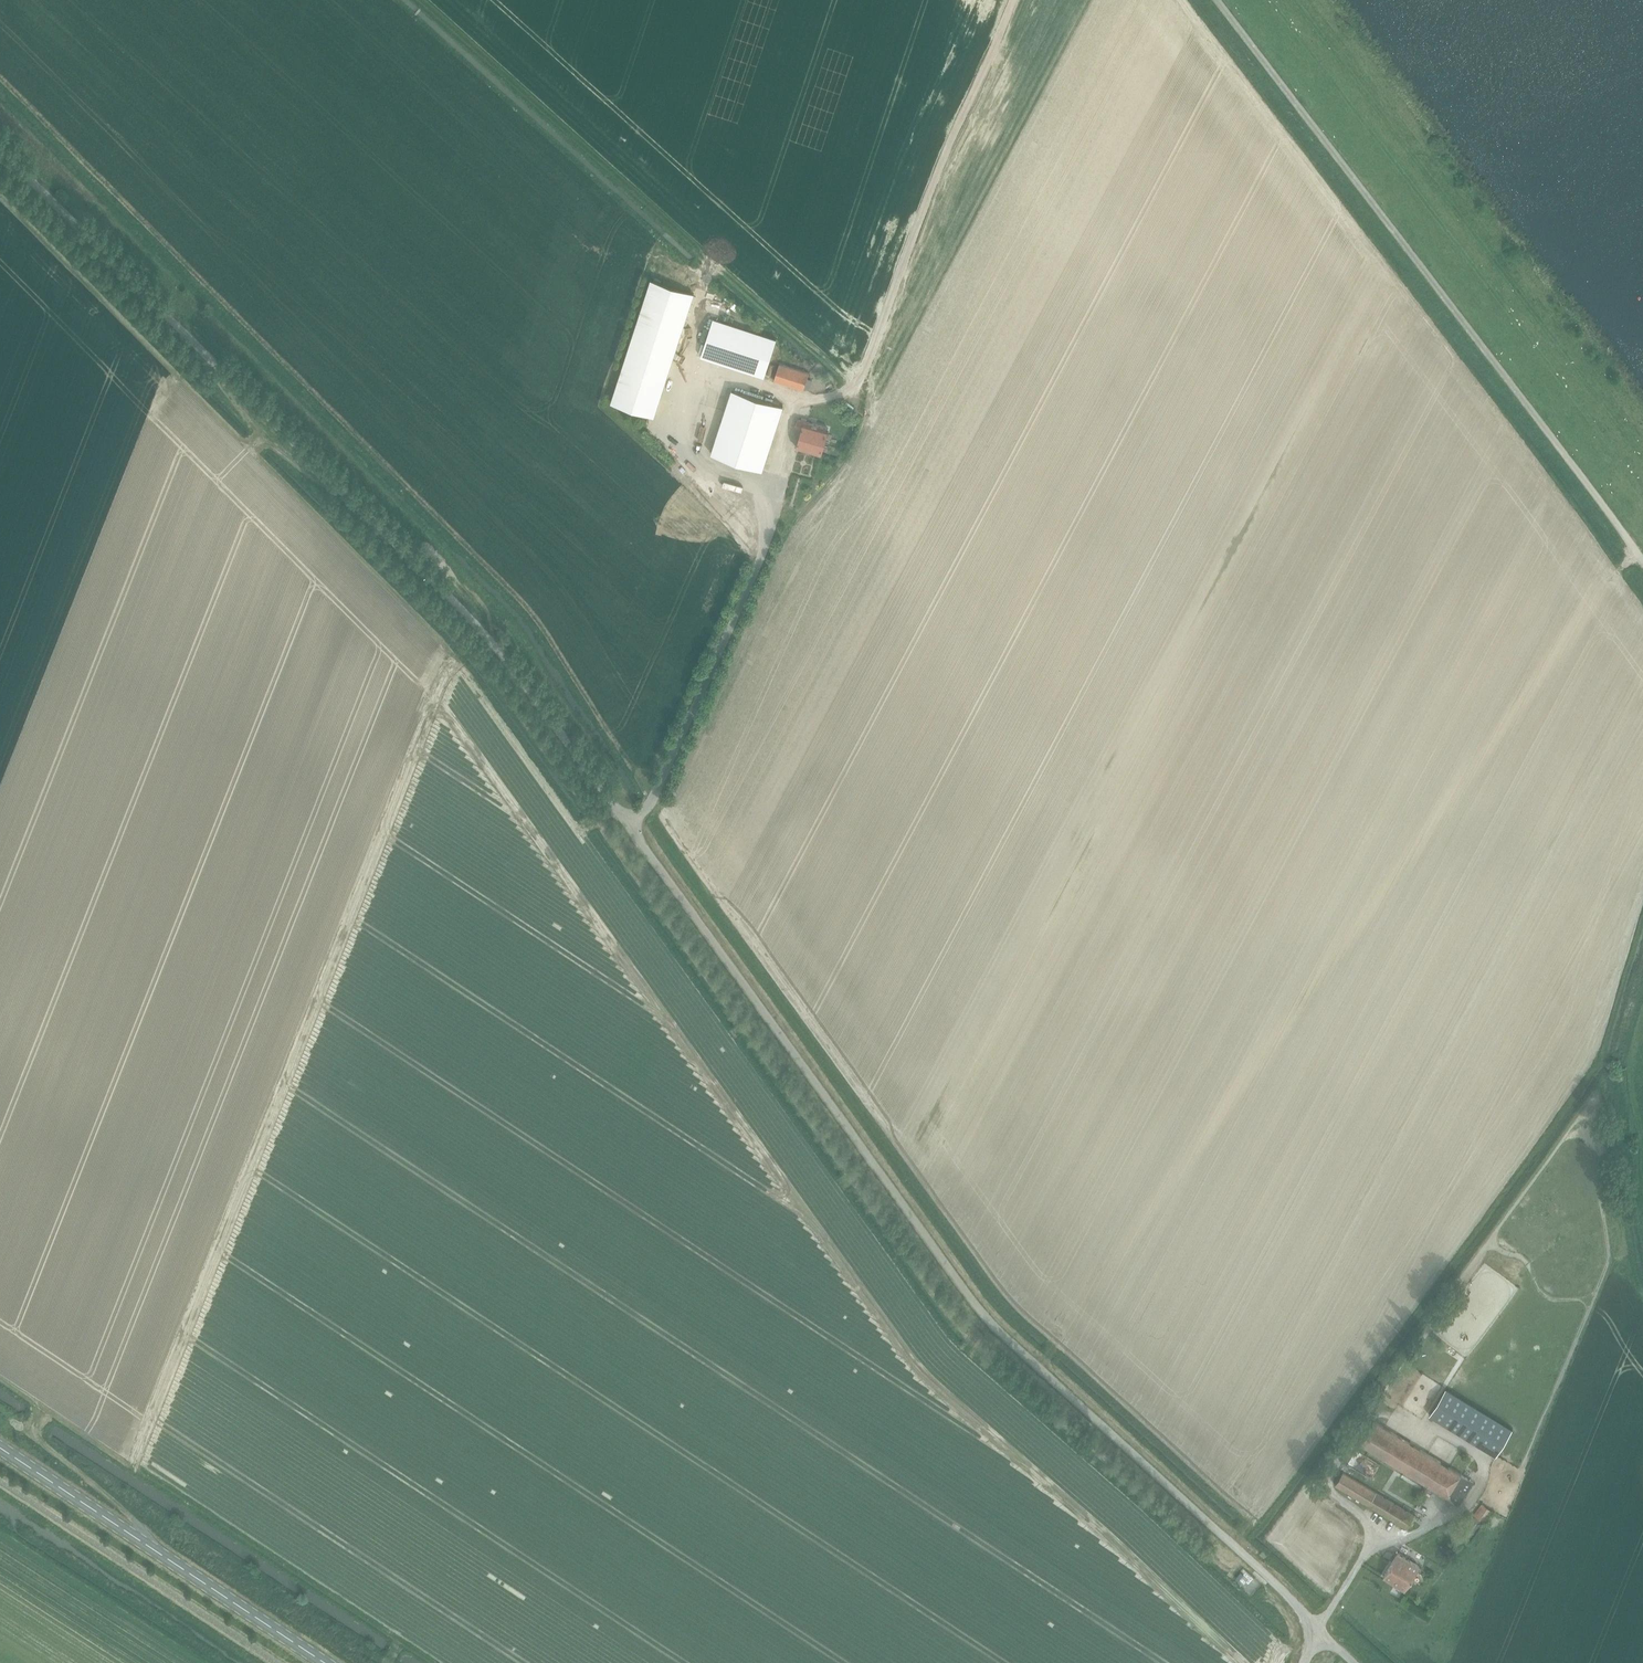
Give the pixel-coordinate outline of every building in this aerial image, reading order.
[(654,416),(694,293),(651,279),(611,402),(654,416)] [(706,312),(713,294),(708,292),(701,310),(706,312)] [(776,339),(713,318),(701,356),(764,377),(776,339)] [(803,390),(809,374),(779,364),(773,380),(803,390)] [(762,470),(783,406),(732,390),(711,453),(762,470)] [(801,431),(796,447),(820,454),(828,428),(808,423),(809,421),(804,420),(803,421),(797,420),(794,429),(801,431)] [(1431,1414),(1478,1443),(1497,1456),(1514,1429),(1447,1388),(1431,1414)] [(1458,1505),(1473,1481),(1375,1420),(1360,1444),(1458,1505)] [(1405,1527),(1413,1515),(1342,1471),(1335,1484),(1405,1527)] [(1473,1517),(1484,1524),(1492,1512),(1482,1504),(1473,1517)] [(1404,1588),(1418,1565),(1397,1552),(1383,1576),(1404,1588)] [(1259,1589),(1267,1579),(1254,1568),(1246,1579),(1259,1589)] [(1240,1571),(1235,1577),(1239,1580),(1244,1574),(1240,1571)]
